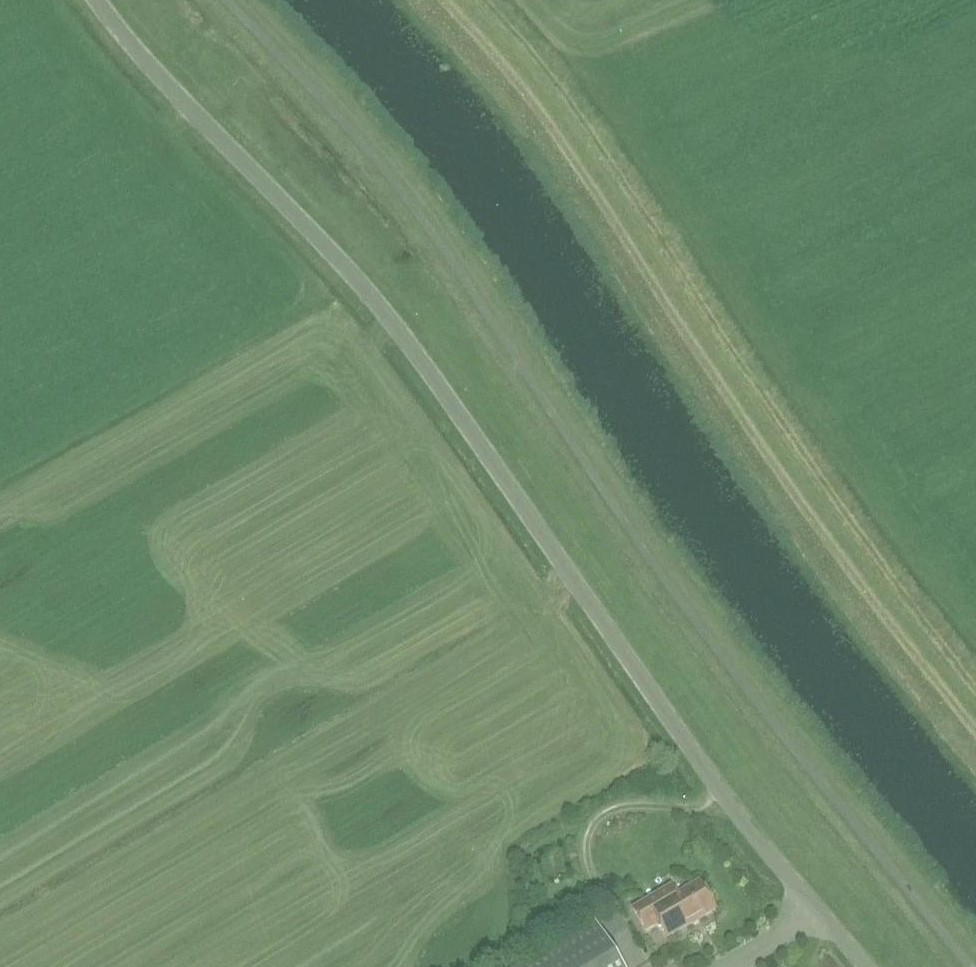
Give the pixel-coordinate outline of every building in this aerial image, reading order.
[(677,896),(671,887),(634,910),(646,930),(658,923),(667,938),(692,923),(693,924),(694,924),(691,920),(698,916),(700,920),(702,919),(701,918),(716,909),(700,882),(677,896)] [(592,918),(589,914),(583,918),(585,922),(592,918)] [(595,923),(521,966),(621,966),(595,923)]
